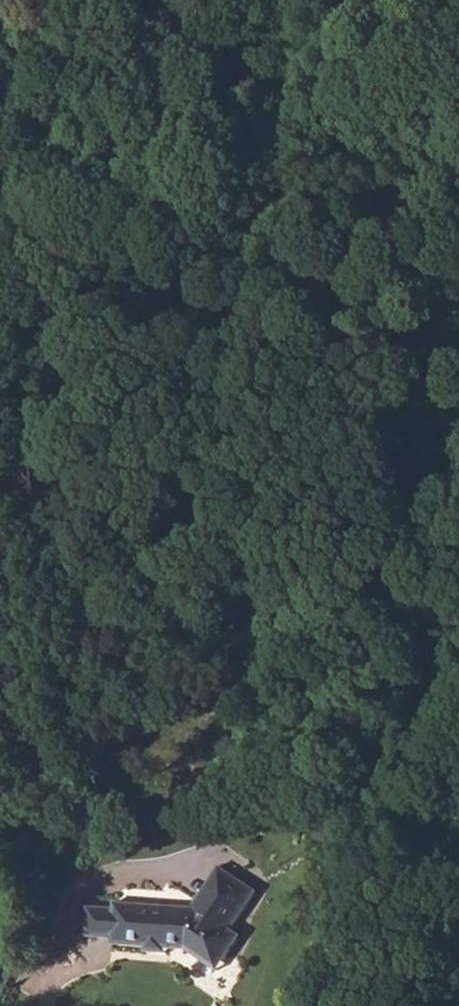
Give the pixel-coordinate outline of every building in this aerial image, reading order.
[(196,910),(202,915),(229,881),(220,874),(196,903),(196,910)] [(108,944),(131,946),(142,948),(152,949),(152,944),(166,945),(166,950),(182,952),(198,965),(205,958),(219,968),(238,945),(228,937),(256,903),(229,881),(202,915),(196,910),(169,908),(168,912),(156,912),(156,906),(147,905),(112,902),(111,908),(108,939),(108,944)] [(108,939),(111,908),(86,906),(84,937),(108,939)] [(142,948),(142,953),(165,955),(166,950),(166,945),(152,944),(152,949),(142,948)] [(198,965),(213,975),(219,968),(205,958),(198,965)]
